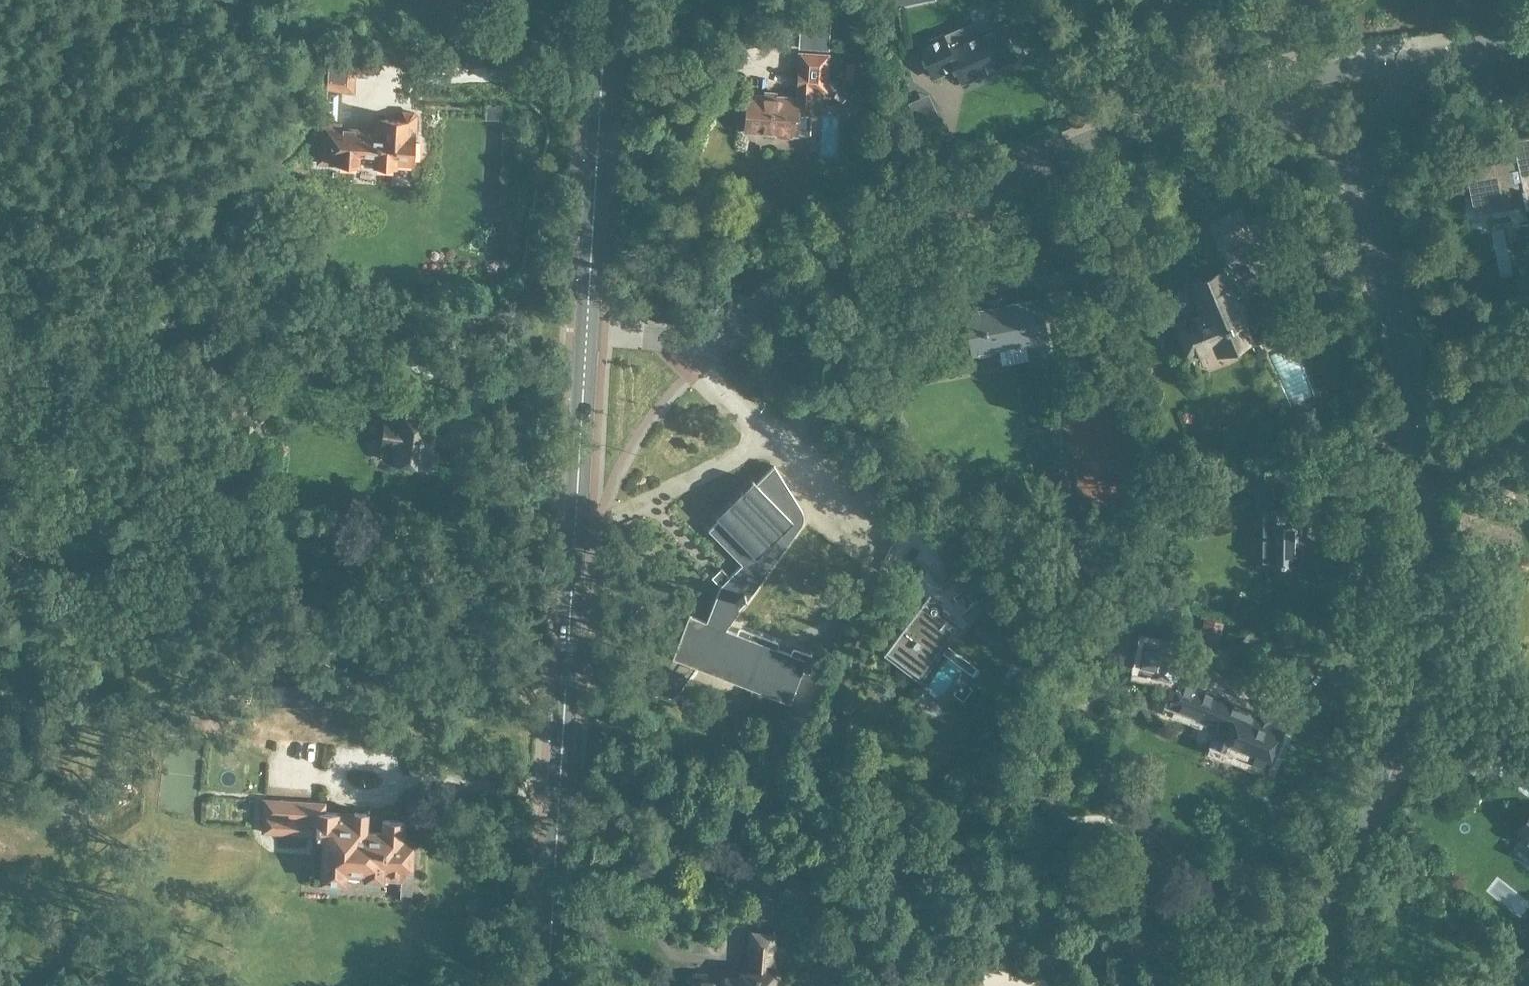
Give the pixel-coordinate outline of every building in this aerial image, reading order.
[(936,0),(891,0),(893,11),(937,1),(936,0)] [(1008,38),(1003,25),(1001,22),(973,34),(968,23),(943,34),(943,32),(917,43),(932,78),(954,69),(960,84),(979,75),(981,79),(995,73),(994,69),(1017,59),(1011,44),(1013,43),(1010,37),(1008,38)] [(743,131),(742,131),(742,133),(774,135),(774,137),(792,138),(792,136),(798,136),(798,135),(797,135),(797,133),(809,134),(810,115),(812,115),(814,91),(827,92),(830,53),(827,53),(828,40),(803,38),(802,51),(798,51),(795,98),(745,95),(743,131)] [(354,61),(328,60),(326,90),(340,90),(352,91),(354,61)] [(316,164),(337,166),(337,164),(360,165),(360,160),(375,161),(375,167),(394,167),(394,162),(413,163),(414,133),(412,133),(413,119),(378,118),(377,131),(341,129),(341,124),(338,124),(340,90),(326,90),(325,121),(319,120),(316,164)] [(908,102),(914,126),(938,116),(928,93),(908,102)] [(485,102),(485,117),(508,118),(508,102),(485,102)] [(1512,139),(1516,158),(1468,168),(1477,212),(1523,203),(1523,206),(1526,205),(1526,209),(1528,208),(1528,135),(1512,139)] [(1250,230),(1237,206),(1207,222),(1220,246),(1250,230)] [(1250,339),(1221,270),(1191,282),(1202,312),(1178,322),(1191,356),(1216,345),(1219,352),(1250,339)] [(1025,359),(1022,342),(1025,342),(1029,367),(1057,362),(1051,336),(1045,337),(1038,298),(1002,305),(1001,299),(983,302),(984,309),(963,313),(970,351),(977,350),(977,356),(990,353),(990,348),(999,346),(1002,363),(1025,359)] [(394,462),(435,469),(438,450),(430,449),(433,426),(428,425),(428,420),(412,418),(415,395),(391,392),(387,422),(384,422),(381,440),(397,443),(394,462)] [(1258,487),(1258,507),(1256,507),(1255,523),(1260,523),(1259,563),(1302,563),(1302,523),(1289,523),(1289,508),(1272,507),(1273,488),(1275,488),(1276,461),(1245,460),(1245,487),(1258,487)] [(776,643),(775,642),(743,629),(741,630),(740,629),(738,630),(736,632),(736,633),(725,629),(800,526),(802,523),(804,515),(800,507),(774,463),(769,468),(756,481),(751,477),(714,513),(718,519),(707,528),(741,563),(729,575),(721,567),(711,577),(719,585),(707,621),(689,614),(672,657),(790,703),(801,671),(805,672),(809,671),(810,670),(813,660),(813,658),(813,657),(811,656),(796,651),(794,650),(793,650),(792,651),(791,652),(790,655),(777,649),(777,646),(777,644),(776,643)] [(883,652),(919,680),(965,620),(959,613),(978,600),(957,572),(938,585),(924,565),(905,587),(923,600),(883,652)] [(1197,641),(1216,646),(1223,622),(1205,616),(1197,641)] [(987,626),(980,635),(989,643),(997,633),(987,626)] [(1163,706),(1200,722),(1194,737),(1195,741),(1197,744),(1201,746),(1205,746),(1208,743),(1209,742),(1223,747),(1226,739),(1249,749),(1245,759),(1267,768),(1286,723),(1273,718),(1274,716),(1258,710),(1257,711),(1213,694),(1213,693),(1177,678),(1184,647),(1148,638),(1141,667),(1151,671),(1167,675),(1164,683),(1162,690),(1162,698),(1163,706)] [(322,836),(321,847),(323,847),(322,876),(345,878),(346,870),(366,871),(366,876),(382,877),(382,869),(408,870),(410,839),(404,839),(404,820),(383,818),(382,832),(365,830),(367,811),(354,810),(354,813),(326,811),(326,801),(262,798),(260,833),(322,836)] [(1527,809),(1518,821),(1523,824),(1518,830),(1524,835),(1522,837),(1528,843),(1528,811),(1527,809)] [(776,934),(752,933),(749,971),(741,970),(740,977),(696,974),(695,985),(772,985),(776,934)]
